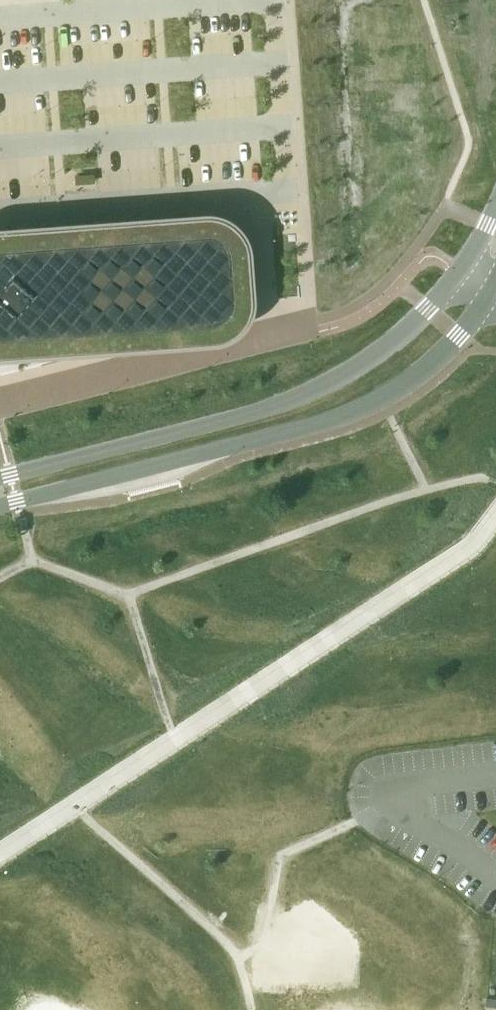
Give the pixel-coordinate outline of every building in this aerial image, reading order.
[(214,319),(215,319),(215,318),(216,318),(217,318),(218,318),(218,317),(219,317),(220,317),(220,316),(221,316),(222,316),(222,315),(223,315),(224,315),(224,314),(225,314),(225,313),(226,313),(226,312),(227,312),(227,311),(228,311),(228,310),(229,310),(229,309),(229,308),(230,308),(230,307),(230,306),(231,306),(231,305),(231,304),(232,304),(232,303),(232,302),(232,301),(232,300),(233,300),(233,299),(233,298),(233,297),(229,250),(229,249),(229,248),(229,247),(228,247),(228,246),(228,245),(228,244),(227,244),(227,243),(227,242),(226,242),(226,241),(225,241),(225,240),(225,239),(224,239),(224,238),(223,238),(223,237),(222,237),(222,236),(221,236),(220,236),(220,235),(219,235),(219,234),(218,234),(217,234),(217,233),(216,233),(215,233),(215,232),(214,232),(213,232),(212,232),(211,232),(211,231),(210,231),(209,231),(208,231),(0,246),(0,334),(214,319)]
